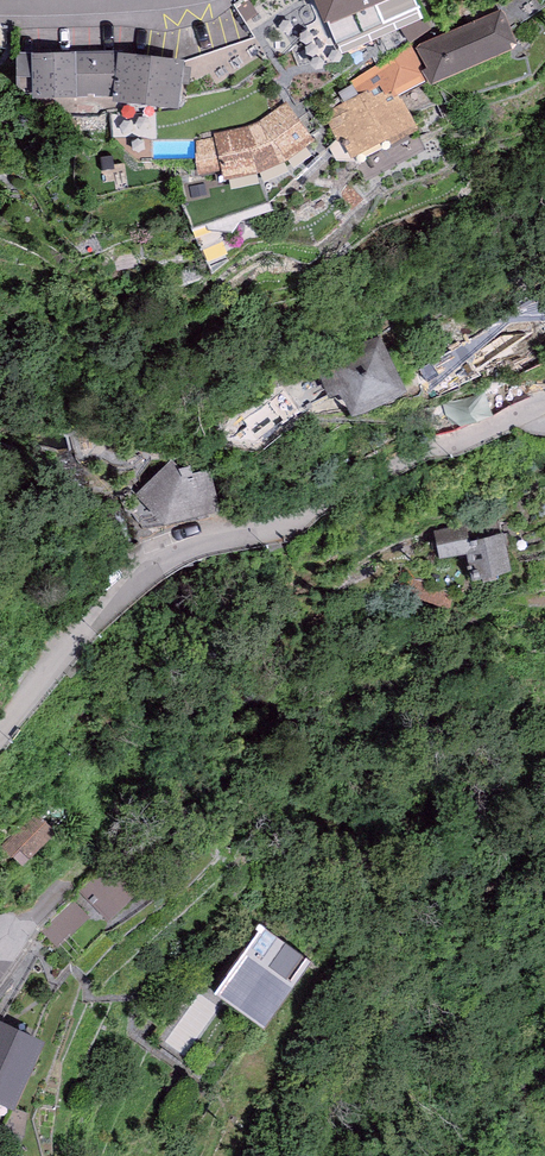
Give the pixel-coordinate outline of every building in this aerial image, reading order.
[(327,20),(305,29),(317,57),(422,14),(416,0),(319,0),(327,20)] [(417,51),(434,90),(518,53),(500,12),(419,47),(420,50),(417,51)] [(411,44),(351,81),(359,96),(335,107),(337,110),(323,115),(337,142),(329,147),(337,163),(352,164),(354,166),(361,163),(363,167),(420,138),(401,98),(428,84),(411,44)] [(76,53),(76,56),(77,102),(113,101),(119,56),(119,52),(76,53)] [(31,54),(15,55),(16,83),(33,82),(31,57),(31,54)] [(77,102),(76,56),(31,57),(33,82),(33,106),(77,105),(77,102)] [(113,101),(112,109),(179,117),(183,85),(189,86),(191,69),(185,68),(185,64),(119,56),(113,101)] [(315,145),(286,103),(266,119),(252,126),(239,129),(215,134),(215,139),(194,142),(198,179),(221,172),(224,184),(248,180),(265,174),(278,170),(292,161),(315,145)] [(380,340),(313,367),(330,404),(339,401),(354,431),(383,419),(407,401),(380,340)] [(171,460),(142,490),(139,503),(165,536),(220,523),(210,476),(193,478),(190,470),(180,471),(171,460)] [(470,529),(434,534),(438,565),(469,561),(472,586),(512,581),(506,536),(471,540),(470,529)] [(35,812),(0,848),(0,849),(22,869),(59,834),(35,812)] [(261,921),(216,987),(267,1022),(312,955),(261,921)] [(14,1106),(44,1036),(0,1017),(0,1100),(14,1106)]
